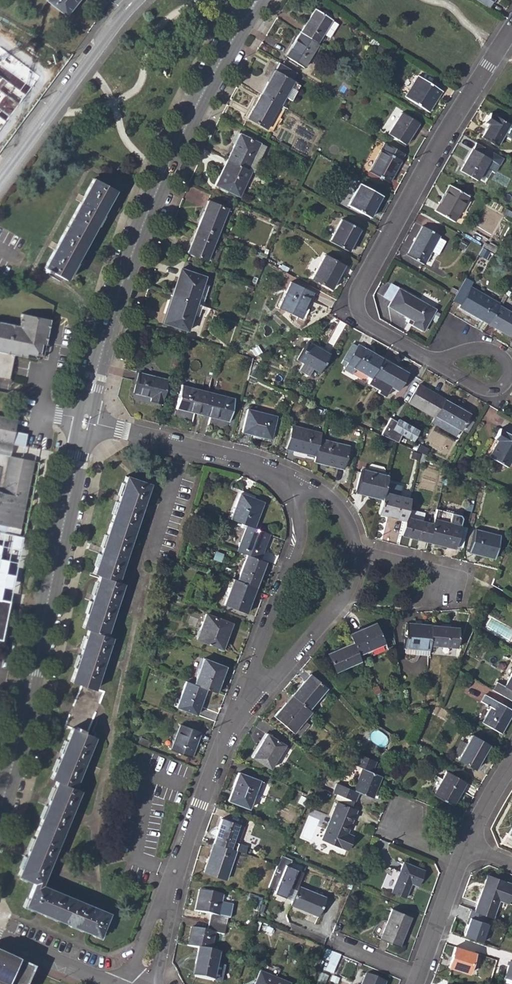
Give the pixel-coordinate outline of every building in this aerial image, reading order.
[(65,15),(77,0),(47,0),(65,15)] [(489,8),(494,0),(476,0),(489,8)] [(315,9),(300,33),(317,43),(332,20),(315,9)] [(304,67),(319,44),(317,43),(300,33),(286,56),(304,67)] [(297,73),(279,63),(274,70),(293,81),(297,73)] [(274,70),(261,95),(279,105),(293,81),(274,70)] [(419,76),(414,82),(417,84),(407,99),(428,112),(442,91),(419,76)] [(405,97),(407,99),(417,84),(414,82),(405,97)] [(266,129),(279,105),(261,95),(248,119),(266,129)] [(388,133),(405,144),(418,124),(402,113),(388,133)] [(482,137),(497,146),(510,124),(490,113),(486,121),(489,123),(482,137)] [(248,170),(260,143),(240,134),(227,160),(248,170)] [(251,171),(254,172),(266,146),(260,143),(248,170),(251,171)] [(389,182),(405,154),(384,143),(369,171),(389,182)] [(460,171),(478,180),(490,158),(473,148),(460,171)] [(215,185),(236,195),(244,181),(246,182),(251,171),(248,170),(227,160),(215,185)] [(93,178),(85,193),(106,204),(114,190),(93,178)] [(236,195),(239,196),(246,182),(244,181),(236,195)] [(348,205),(369,217),(381,195),(360,183),(348,205)] [(435,211),(454,221),(469,196),(450,185),(435,211)] [(65,279),(106,204),(85,193),(43,267),(45,267),(44,270),(48,272),(49,271),(65,279)] [(208,201),(198,227),(218,235),(228,209),(208,201)] [(330,241),(348,251),(360,229),(342,220),(330,241)] [(407,255),(424,264),(432,252),(438,255),(446,242),(439,238),(441,235),(423,226),(407,255)] [(213,246),(218,235),(198,227),(188,253),(207,261),(208,259),(213,246)] [(221,250),(213,246),(208,259),(216,263),(221,250)] [(312,279),(331,290),(344,265),(325,254),(312,279)] [(182,268),(172,296),(196,304),(206,277),(182,268)] [(279,308),(301,318),(313,292),(290,282),(279,308)] [(460,303),(470,286),(464,282),(453,299),(460,303)] [(411,324),(423,331),(436,309),(390,284),(383,297),(391,301),(388,306),(413,321),(411,324)] [(459,307),(488,323),(498,305),(499,303),(471,287),(459,307)] [(187,332),(196,304),(172,296),(163,324),(187,332)] [(498,305),(488,323),(511,336),(511,334),(511,313),(498,305)] [(8,378),(13,355),(25,357),(26,353),(33,355),(36,359),(40,356),(38,351),(39,343),(43,344),(49,319),(21,313),(19,324),(0,320),(0,377),(8,378)] [(297,360),(319,372),(329,355),(307,342),(297,360)] [(353,344),(342,364),(345,366),(346,364),(355,369),(370,378),(371,376),(382,358),(358,345),(357,347),(353,344)] [(408,373),(382,358),(371,376),(387,385),(398,391),(408,373)] [(339,368),(352,375),(355,369),(346,364),(345,366),(342,364),(339,368)] [(150,402),(161,405),(167,381),(138,373),(133,392),(151,397),(150,402)] [(387,385),(371,376),(370,378),(367,384),(383,392),(387,385)] [(434,417),(435,416),(444,399),(419,385),(409,403),(434,417)] [(176,408),(202,415),(208,392),(182,386),(176,408)] [(234,399),(208,392),(202,415),(228,421),(234,399)] [(470,413),(444,399),(435,416),(460,430),(470,413)] [(242,431),(257,435),(258,433),(271,437),(277,416),(248,409),(242,431)] [(11,443),(13,431),(16,418),(0,415),(0,441),(11,443)] [(399,441),(402,435),(415,440),(420,427),(393,416),(385,435),(399,441)] [(460,430),(435,416),(434,417),(432,421),(457,436),(460,430)] [(287,449),(316,456),(320,439),(321,434),(293,427),(287,449)] [(507,467),(511,458),(511,436),(500,429),(494,438),(497,440),(488,457),(507,467)] [(11,443),(23,446),(26,433),(13,431),(11,443)] [(349,446),(320,439),(316,456),(314,462),(343,469),(349,446)] [(7,461),(9,456),(11,443),(0,441),(0,459),(7,461)] [(429,450),(419,444),(415,451),(425,455),(429,450)] [(7,526),(11,507),(20,509),(18,515),(22,516),(24,510),(34,461),(9,456),(7,461),(0,459),(0,525),(7,526)] [(367,471),(384,475),(384,472),(383,468),(371,465),(368,466),(367,471)] [(356,493),(382,500),(384,492),(388,476),(384,475),(367,471),(361,469),(356,493)] [(71,682),(82,685),(95,689),(112,637),(106,635),(123,584),(117,582),(150,484),(126,476),(93,573),(100,575),(82,627),(88,629),(71,682)] [(379,514),(405,521),(406,518),(408,509),(411,499),(384,492),(382,500),(379,514)] [(240,493),(230,519),(242,523),(247,525),(254,528),(264,501),(240,493)] [(18,534),(22,516),(18,515),(20,509),(11,507),(7,526),(0,525),(0,530),(18,534)] [(408,509),(406,518),(423,522),(425,514),(408,509)] [(433,524),(428,542),(454,548),(455,544),(460,526),(455,524),(457,514),(436,509),(433,524)] [(402,535),(428,542),(433,524),(423,522),(406,518),(405,521),(402,535)] [(260,559),(270,534),(254,528),(247,525),(237,551),(247,554),(260,559)] [(467,528),(460,526),(455,544),(462,547),(467,528)] [(469,553),(495,559),(500,536),(475,529),(469,553)] [(247,554),(237,580),(256,588),(266,562),(260,559),(247,554)] [(246,613),(250,603),(247,602),(250,595),(253,597),(256,588),(237,580),(234,579),(224,605),(246,613)] [(196,639),(219,648),(222,638),(225,639),(231,623),(206,614),(196,639)] [(375,622),(349,634),(353,642),(358,655),(384,643),(375,622)] [(403,647),(428,650),(429,645),(430,625),(406,623),(403,647)] [(459,628),(430,625),(429,645),(457,647),(459,628)] [(335,671),(360,660),(358,655),(353,642),(328,653),(335,671)] [(218,679),(220,680),(225,666),(204,658),(193,684),(203,688),(206,689),(213,691),(218,679)] [(505,686),(498,682),(493,691),(511,701),(511,673),(505,686)] [(305,683),(303,682),(292,695),(293,697),(309,710),(326,689),(311,677),(305,683)] [(199,700),(203,688),(193,684),(187,681),(176,707),(196,714),(202,701),(199,700)] [(72,728),(86,734),(103,693),(95,689),(82,685),(66,725),(72,728)] [(501,733),(511,714),(511,710),(485,694),(480,702),(491,707),(482,722),(501,733)] [(281,709),(282,711),(293,697),(292,695),(281,709)] [(282,711),(281,709),(274,717),(298,737),(309,724),(304,720),(311,711),(309,710),(293,697),(282,711)] [(171,750),(192,758),(201,733),(180,725),(171,750)] [(95,737),(86,734),(72,728),(51,778),(57,781),(18,875),(35,882),(25,905),(100,936),(109,914),(41,885),(81,791),(74,788),(95,737)] [(267,734),(262,742),(263,744),(259,750),(257,750),(252,758),(270,769),(285,745),(267,734)] [(458,758),(476,768),(489,745),(472,735),(458,758)] [(336,783),(332,792),(354,801),(358,792),(372,798),(381,777),(371,773),(375,763),(356,755),(352,765),(361,769),(352,790),(336,783)] [(433,794),(453,805),(466,783),(446,771),(433,794)] [(239,773),(232,792),(235,793),(232,802),(249,808),(259,781),(239,773)] [(324,790),(317,786),(312,796),(318,800),(324,790)] [(347,849),(351,839),(345,837),(347,833),(356,811),(337,803),(322,839),(347,849)] [(247,846),(238,843),(233,841),(239,825),(222,820),(213,843),(236,851),(244,854),(247,846)] [(233,841),(238,843),(244,827),(239,825),(233,841)] [(225,880),(236,851),(213,843),(204,872),(225,880)] [(292,859),(281,855),(266,890),(285,898),(286,895),(289,887),(296,890),(304,872),(289,867),(292,859)] [(391,892),(405,897),(410,883),(418,885),(424,870),(404,862),(391,892)] [(500,899),(501,894),(510,897),(511,892),(511,883),(488,875),(475,910),(493,917),(500,899)] [(290,905),(307,912),(308,910),(319,915),(326,897),(298,886),(296,890),(292,901),(290,905)] [(286,895),(285,898),(292,901),(296,890),(289,887),(286,895)] [(210,914),(209,922),(225,926),(231,897),(200,891),(196,910),(210,914)] [(500,899),(508,902),(510,897),(501,894),(500,899)] [(380,939),(399,946),(411,917),(393,909),(380,939)] [(470,916),(464,935),(484,941),(489,921),(470,916)] [(192,927),(188,946),(199,948),(211,951),(216,933),(224,934),(225,926),(209,922),(207,930),(192,927)] [(448,967),(473,975),(480,954),(455,946),(448,967)] [(213,981),(219,953),(211,951),(199,948),(195,964),(198,964),(195,976),(213,981)] [(34,969),(0,954),(0,983),(27,983),(34,969)] [(328,966),(335,969),(340,957),(333,954),(328,966)] [(259,972),(255,983),(289,983),(259,972)] [(385,982),(365,974),(361,983),(384,983),(385,982)]
